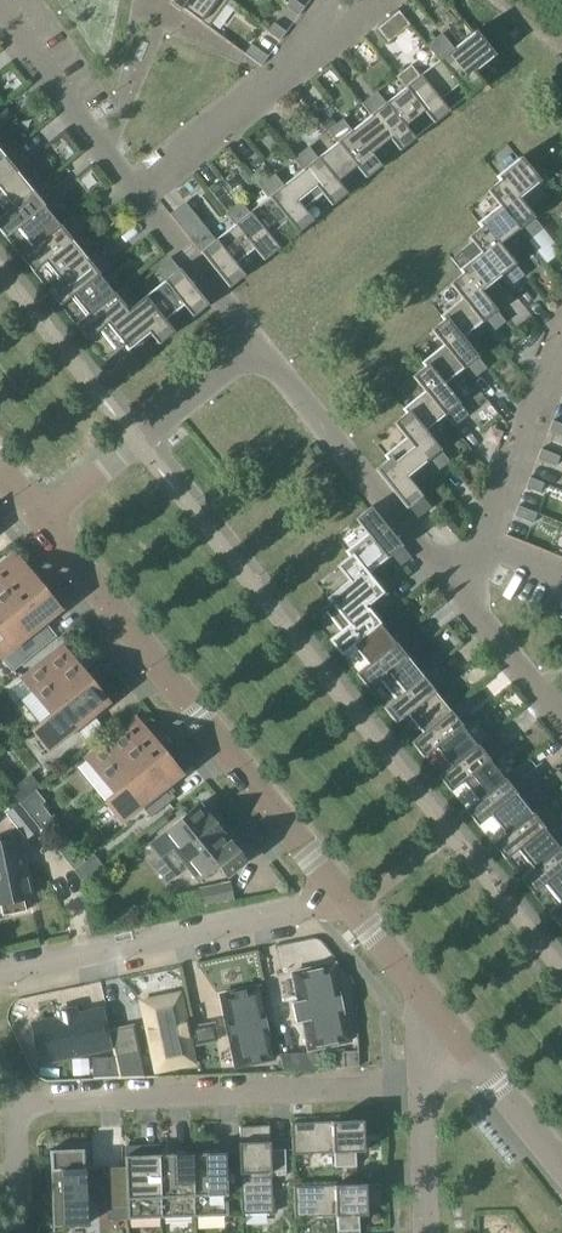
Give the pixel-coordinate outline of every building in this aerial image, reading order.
[(172,1),(170,5),(179,12),(182,9),(208,28),(227,2),(224,0),(174,0),(173,2),(172,1)] [(298,17),(304,8),(293,0),(291,0),(285,7),(298,17)] [(267,32),(280,41),(286,33),(273,24),(267,32)] [(439,62),(457,84),(467,97),(482,85),(472,72),(491,57),(492,58),(495,56),(475,31),(472,34),(473,35),(455,50),(454,49),(447,54),(435,39),(426,46),(439,62)] [(251,45),(245,54),(244,55),(260,67),(268,57),(251,45)] [(395,77),(405,89),(423,112),(433,124),(448,112),(438,99),(457,84),(439,62),(420,77),(419,76),(413,81),(404,70),(395,77)] [(361,104),(371,117),(389,139),(399,151),(414,139),(404,127),(423,112),(405,89),(386,105),(385,103),(379,109),(370,97),(361,104)] [(327,132),(337,144),(355,166),(365,179),(380,167),(370,154),(389,139),(371,117),(352,132),(351,131),(345,136),(336,125),(327,132)] [(303,172),(321,194),(331,206),(346,194),(336,181),(355,166),(337,144),(318,159),(317,158),(311,163),(302,152),(293,159),(303,172)] [(5,213),(31,192),(16,173),(17,173),(12,166),(23,157),(16,148),(3,158),(0,161),(0,206),(5,213)] [(500,207),(517,229),(527,242),(543,229),(517,198),(536,183),(537,184),(540,182),(551,172),(522,160),(520,157),(517,160),(518,161),(498,178),(500,181),(487,191),(500,207)] [(259,187),(269,199),(287,221),(297,233),(312,221),(302,209),(321,194),(303,172),(284,187),(283,186),(277,191),(268,179),(259,187)] [(33,247),(58,226),(43,207),(44,206),(39,200),(50,191),(43,182),(31,192),(5,213),(0,217),(0,232),(5,238),(18,228),(33,247)] [(235,226),(253,248),(263,261),(278,249),(268,236),(287,221),(269,199),(250,214),(249,213),(243,218),(234,207),(225,214),(235,226)] [(468,238),(481,254),(499,276),(509,288),(524,276),(499,244),(517,229),(500,207),(479,224),(481,227),(468,238)] [(45,262),(60,281),(85,260),(70,242),(72,241),(66,234),(78,225),(71,216),(58,226),(33,247),(20,257),(32,272),(45,262)] [(253,248),(235,226),(216,241),(215,240),(209,245),(197,230),(188,238),(229,288),(244,276),(234,263),(253,248)] [(72,296),(87,315),(113,294),(98,276),(99,275),(94,268),(105,259),(98,250),(85,260),(60,281),(47,291),(60,306),(72,296)] [(449,284),(462,300),(480,322),(490,334),(505,322),(480,291),(499,276),(481,254),(460,271),(462,274),(449,284)] [(145,297),(143,298),(172,334),(173,333),(163,320),(182,305),(192,317),(207,305),(170,258),(161,265),(170,277),(163,282),(164,283),(146,298),(145,297)] [(125,285),(113,294),(87,315),(75,325),(87,340),(100,330),(115,349),(112,351),(115,353),(124,346),(127,349),(148,332),(158,345),(172,334),(143,298),(138,302),(125,285)] [(443,347),(461,369),(471,381),(486,369),(461,337),(480,322),(462,300),(441,317),(444,320),(431,331),(443,347)] [(425,393),(442,415),(452,427),(468,415),(442,384),(461,369),(443,347),(422,364),(425,367),(412,377),(425,393)] [(393,424),(406,440),(424,461),(434,474),(449,462),(424,430),(442,415),(425,393),(404,410),(406,413),(393,424)] [(548,431),(561,436),(561,425),(552,421),(548,431)] [(424,461),(406,440),(385,456),(388,460),(375,470),(415,520),(430,508),(405,477),(424,461)] [(540,449),(536,459),(555,467),(559,457),(540,449)] [(529,478),(525,487),(539,493),(543,483),(529,478)] [(517,506),(513,516),(532,523),(536,514),(517,506)] [(347,552),(349,555),(381,595),(383,593),(367,573),(385,558),(386,559),(392,554),(401,565),(411,558),(370,507),(355,519),(368,535),(347,552)] [(328,640),(329,641),(368,610),(367,608),(366,609),(363,606),(366,604),(367,605),(374,600),(383,611),(392,604),(383,593),(381,595),(349,555),(336,566),(349,582),(328,599),(331,602),(311,618),(313,621),(325,611),(340,630),(328,640)] [(22,606),(0,579),(0,624),(22,606)] [(0,624),(0,655),(2,657),(58,612),(41,591),(22,606),(0,624)] [(424,597),(432,607),(439,602),(431,592),(424,597)] [(355,674),(357,675),(396,644),(394,642),(393,643),(378,624),(379,624),(368,610),(329,641),(340,655),(353,645),(368,664),(355,674)] [(383,708),(384,709),(423,678),(422,676),(421,677),(406,659),(407,658),(402,651),(413,642),(406,634),(394,642),(396,644),(357,675),(368,689),(380,679),(395,698),(383,708)] [(22,677),(52,714),(89,684),(60,647),(22,677)] [(410,742),(411,743),(450,712),(449,711),(448,711),(433,693),(434,692),(429,686),(440,676),(433,667),(422,676),(423,678),(384,709),(395,723),(408,713),(423,732),(410,742)] [(89,684),(52,714),(33,729),(50,750),(106,705),(89,684)] [(437,776),(439,777),(478,746),(477,745),(475,746),(460,727),(461,726),(456,720),(468,710),(461,702),(449,711),(450,712),(411,743),(422,757),(435,747),(450,766),(437,776)] [(108,728),(99,717),(79,732),(89,744),(108,728)] [(86,756),(116,793),(153,763),(123,726),(86,756)] [(465,810),(466,811),(505,780),(504,779),(503,779),(488,761),(489,760),(484,754),(495,744),(488,736),(477,745),(478,746),(439,777),(450,791),(462,781),(477,800),(465,810)] [(153,763),(116,793),(106,800),(123,822),(179,776),(162,755),(153,763)] [(492,844),(493,846),(532,814),(531,813),(530,814),(515,795),(516,794),(511,788),(522,778),(515,770),(504,779),(505,780),(466,811),(477,825),(490,815),(505,834),(492,844)] [(10,791),(19,803),(34,791),(40,786),(30,775),(10,791)] [(34,791),(19,803),(29,814),(44,802),(34,791)] [(520,878),(521,879),(560,848),(559,847),(557,848),(547,835),(543,829),(544,828),(539,822),(550,812),(543,804),(531,813),(532,814),(493,846),(504,859),(517,849),(532,868),(520,878)] [(18,805),(7,815),(26,838),(37,829),(18,805)] [(207,815),(206,813),(199,805),(149,844),(161,858),(172,849),(197,881),(217,865),(226,876),(245,861),(229,842),(221,832),(208,816),(207,815)] [(22,855),(21,855),(18,840),(0,843),(0,904),(3,915),(24,911),(22,899),(30,898),(24,868),(22,855)] [(548,914),(561,902),(561,844),(559,847),(560,848),(521,879),(532,893),(544,883),(559,902),(547,912),(548,914)] [(73,871),(83,883),(103,867),(93,855),(73,871)] [(229,883),(198,889),(202,906),(232,900),(229,883)] [(548,914),(559,927),(561,925),(561,902),(548,914)] [(302,1020),(291,1022),(294,1037),(305,1035),(308,1049),(349,1041),(334,965),(292,973),(302,1020)] [(220,996),(235,1067),(273,1059),(258,987),(220,996)] [(141,1002),(155,1072),(194,1063),(179,994),(141,1002)] [(33,1027),(40,1061),(41,1063),(108,1049),(101,1013),(97,1010),(36,1023),(33,1027)] [(191,1027),(195,1047),(218,1042),(214,1022),(191,1027)] [(111,1032),(116,1056),(120,1078),(143,1077),(133,1034),(134,1034),(132,1028),(127,1028),(127,1029),(111,1032)] [(316,1053),(279,1055),(281,1062),(283,1072),(317,1071),(316,1053)] [(343,1053),(328,1054),(329,1068),(358,1067),(358,1053),(343,1053)] [(120,1078),(116,1056),(111,1056),(111,1057),(92,1058),(93,1079),(120,1078)] [(291,1123),(292,1154),(334,1153),(334,1167),(356,1167),(355,1152),(364,1152),(363,1120),(291,1123)] [(262,1127),(237,1127),(238,1143),(239,1171),(240,1194),(241,1215),(272,1214),(271,1172),(285,1171),(284,1150),(270,1150),(270,1142),(262,1142),(262,1127)] [(161,1219),(158,1155),(139,1156),(139,1147),(124,1148),(125,1169),(126,1208),(127,1220),(161,1219)] [(49,1151),(52,1227),(86,1226),(83,1149),(49,1151)] [(225,1153),(192,1154),(194,1217),(228,1216),(227,1195),(240,1194),(239,1171),(226,1171),(225,1153)] [(192,1154),(158,1155),(161,1219),(194,1217),(192,1154)] [(126,1208),(125,1169),(109,1170),(110,1208),(126,1208)] [(293,1187),(294,1218),(336,1217),(337,1231),(358,1231),(358,1216),(366,1216),(366,1208),(381,1207),(381,1185),(365,1186),(365,1184),(293,1187)]
